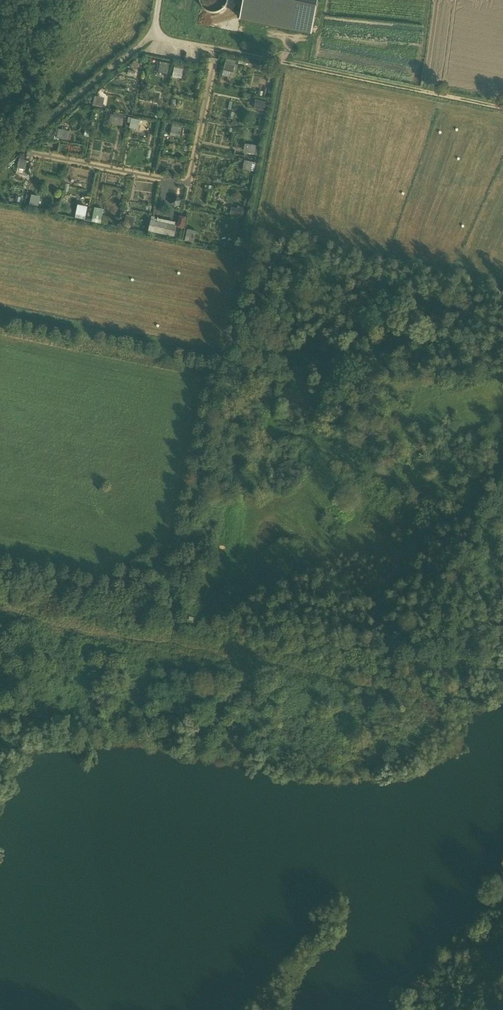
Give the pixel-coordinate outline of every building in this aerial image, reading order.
[(200,2),(200,3),(200,5),(201,7),(203,9),(204,10),(205,11),(207,12),(209,13),(212,14),(214,14),(216,14),(219,13),(220,12),(222,11),(224,10),(225,8),(226,7),(227,5),(227,4),(228,3),(228,1),(228,0),(199,0),(200,2)] [(241,19),(312,34),(319,0),(245,0),(241,19)] [(123,126),(124,116),(111,114),(109,123),(123,126)] [(171,133),(179,135),(181,126),(173,124),(171,133)] [(186,229),(187,216),(179,216),(178,228),(186,229)] [(149,232),(174,237),(176,227),(151,222),(149,232)]
